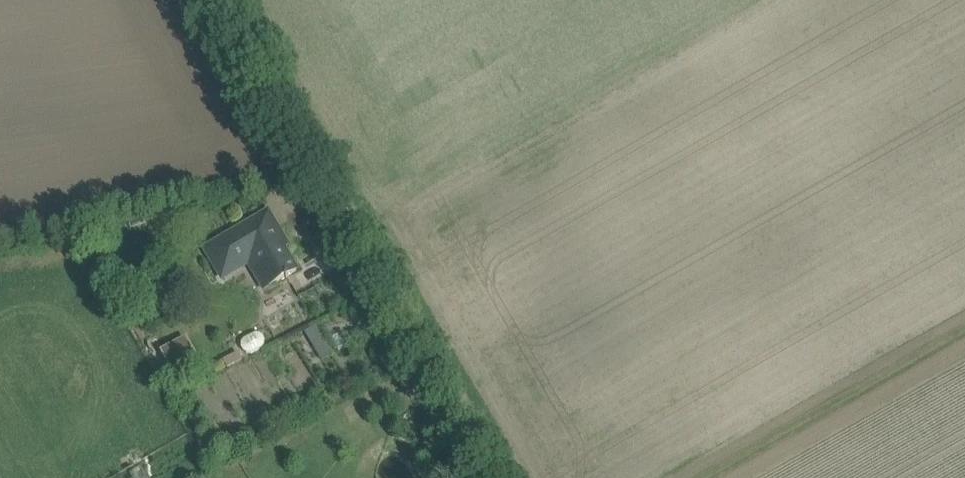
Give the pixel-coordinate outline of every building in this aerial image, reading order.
[(256,240),(247,225),(206,249),(223,279),(255,260),(271,286),(285,277),(287,280),(289,278),(288,276),(296,271),(280,243),(283,241),(276,228),(256,240)] [(309,342),(315,352),(327,345),(321,335),(309,342)] [(172,345),(161,351),(176,377),(187,371),(172,345)]
